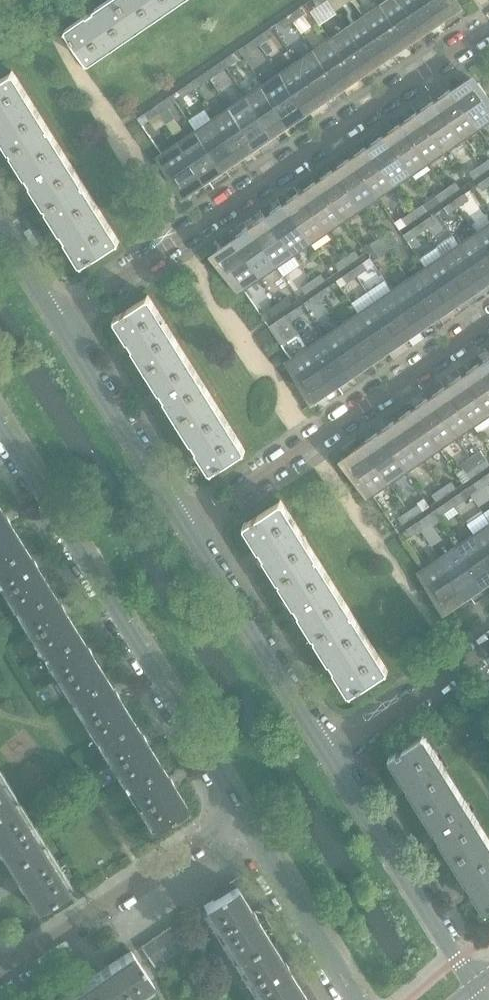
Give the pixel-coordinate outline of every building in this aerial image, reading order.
[(120,0),(107,0),(91,11),(114,43),(138,27),(120,0)] [(156,0),(120,0),(138,27),(163,10),(156,0)] [(163,10),(177,0),(156,0),(163,10)] [(404,0),(389,0),(382,5),(408,42),(425,30),(404,0)] [(429,0),(404,0),(425,30),(442,19),(429,0)] [(442,19),(453,11),(447,4),(453,0),(429,0),(442,19)] [(408,42),(382,5),(365,16),(391,54),(408,42)] [(304,14),(299,7),(289,14),(294,21),(304,14)] [(114,43),(91,11),(65,29),(66,30),(67,29),(87,59),(86,60),(87,61),(114,43)] [(294,21),(289,14),(279,21),(284,28),(294,21)] [(391,54),(365,16),(348,28),(374,65),(391,54)] [(374,65),(348,28),(331,39),(357,77),(374,65)] [(270,37),(265,30),(255,37),(260,44),(270,37)] [(260,44),(255,37),(245,44),(250,51),(260,44)] [(357,77),(331,39),(314,51),(340,88),(357,77)] [(340,88),(314,51),(297,63),(323,100),(340,88)] [(226,67),(236,60),(232,53),(222,60),(226,67)] [(226,67),(222,60),(212,67),(216,74),(226,67)] [(323,100),(297,63),(280,74),(306,111),(323,100)] [(48,127),(12,70),(11,71),(11,72),(0,79),(0,132),(11,150),(48,127)] [(306,111),(280,74),(263,86),(289,123),(306,111)] [(203,83),(198,76),(188,83),(193,90),(203,83)] [(488,98),(478,82),(470,88),(464,81),(453,88),(479,126),(488,119),(488,98)] [(193,90),(188,83),(178,90),(183,97),(193,90)] [(289,123),(263,86),(246,97),(272,135),(289,123)] [(479,126),(453,88),(436,100),(462,137),(479,126)] [(159,113),(176,102),(171,95),(154,106),(159,113)] [(272,135),(246,97),(229,109),(255,146),(272,135)] [(462,137),(436,100),(419,111),(445,149),(462,137)] [(159,113),(154,106),(144,113),(149,120),(159,113)] [(255,146),(229,109),(212,120),(238,158),(255,146)] [(445,149),(419,111),(402,123),(428,160),(445,149)] [(238,158),(212,120),(195,132),(221,169),(238,158)] [(428,160),(402,123),(385,135),(411,172),(428,160)] [(46,205),(83,182),(48,127),(11,150),(46,205)] [(221,169),(195,132),(178,144),(204,181),(221,169)] [(411,172),(385,135),(368,146),(394,184),(411,172)] [(204,181),(178,144),(159,157),(163,164),(162,165),(167,172),(168,171),(179,187),(188,181),(193,188),(204,181)] [(394,184),(368,146),(351,158),(377,195),(394,184)] [(377,195),(351,158),(334,169),(360,207),(377,195)] [(479,165),(484,171),(484,172),(488,168),(488,158),(479,165)] [(484,172),(484,171),(479,165),(469,172),(474,178),(484,172)] [(360,207),(334,169),(317,181),(343,218),(360,207)] [(488,177),(488,176),(478,183),(482,190),(488,186),(488,178),(488,177)] [(343,218),(317,181),(300,192),(326,230),(343,218)] [(450,195),(461,188),(456,181),(446,188),(450,194),(450,195)] [(119,241),(104,217),(83,182),(46,205),(82,264),(84,263),(83,262),(117,241),(118,242),(119,241)] [(169,200),(158,184),(145,193),(156,209),(169,200)] [(450,195),(450,194),(446,188),(436,194),(441,201),(450,195)] [(326,230),(300,192),(283,204),(309,241),(326,230)] [(458,207),(469,200),(464,193),(454,200),(458,207)] [(458,207),(454,200),(444,206),(449,213),(458,207)] [(309,241),(283,204),(266,216),(292,253),(309,241)] [(427,211),(422,204),(412,211),(417,217),(417,218),(427,211)] [(417,218),(417,217),(412,211),(402,218),(407,224),(417,218)] [(292,253),(266,216),(249,227),(275,265),(292,253)] [(425,229),(435,222),(430,216),(420,222),(425,229)] [(425,229),(420,222),(410,229),(415,236),(425,229)] [(478,233),(488,250),(488,225),(478,233)] [(275,265),(249,227),(233,239),(258,276),(275,265)] [(400,243),(397,239),(391,229),(380,236),(380,237),(389,250),(400,243)] [(478,233),(461,244),(486,282),(488,280),(488,250),(478,233)] [(389,250),(380,237),(380,236),(370,243),(379,257),(389,250)] [(258,276),(233,239),(221,246),(227,254),(218,260),(229,276),(227,277),(232,284),(234,283),(238,290),(258,276)] [(486,282),(461,244),(444,256),(469,293),(486,282)] [(349,264),(360,257),(355,250),(345,257),(349,263),(349,264)] [(469,293),(444,256),(427,267),(453,305),(469,293)] [(349,264),(349,263),(345,257),(335,263),(339,270),(349,264)] [(357,276),(368,268),(363,262),(352,269),(353,269),(357,276)] [(453,305),(427,267),(410,279),(436,316),(453,305)] [(357,276),(353,269),(352,269),(343,275),(347,282),(357,276)] [(326,280),(321,273),(311,280),(315,286),(316,287),(326,280)] [(436,316),(410,279),(392,291),(418,328),(436,316)] [(316,287),(315,286),(311,280),(301,286),(306,293),(316,287)] [(324,298),(334,291),(329,284),(319,291),(323,298),(324,298)] [(324,298),(323,298),(319,291),(309,298),(314,305),(324,298)] [(418,328),(392,291),(375,303),(401,340),(418,328)] [(181,347),(148,294),(147,295),(147,296),(116,315),(116,314),(114,315),(147,368),(181,347)] [(282,310),(292,303),(287,296),(277,303),(282,309),(282,310)] [(282,310),(282,309),(277,303),(267,309),(272,316),(282,310)] [(401,340),(375,303),(359,314),(384,351),(401,340)] [(290,322),(300,314),(295,307),(285,314),(290,322)] [(298,334),(290,322),(285,314),(275,321),(288,341),(298,334)] [(384,351),(359,314),(342,326),(367,363),(384,351)] [(367,363),(342,326),(325,337),(350,375),(367,363)] [(350,375),(325,337),(308,349),(333,386),(350,375)] [(212,398),(181,347),(147,368),(179,418),(212,398)] [(333,386),(308,349),(288,362),(292,369),(291,370),(296,378),(297,377),(308,392),(317,386),(322,394),(333,386)] [(481,363),(488,375),(488,357),(481,363)] [(481,363),(464,375),(488,411),(488,375),(481,363)] [(464,375),(447,386),(472,423),(488,412),(488,411),(464,375)] [(472,423),(447,386),(430,398),(455,435),(472,423)] [(245,450),(212,398),(179,418),(212,471),(213,470),(213,469),(243,450),(244,451),(245,450)] [(455,435),(430,398),(413,409),(438,447),(455,435)] [(438,447),(413,409),(396,421),(421,458),(438,447)] [(421,458),(396,421),(379,432),(404,470),(421,458)] [(404,470),(379,432),(362,444),(387,481),(404,470)] [(387,481),(362,444),(351,452),(356,459),(347,465),(358,481),(356,482),(361,489),(363,488),(367,495),(387,481)] [(488,465),(488,462),(486,457),(475,464),(476,465),(480,471),(488,465)] [(480,471),(476,465),(475,464),(465,471),(470,478),(480,471)] [(478,490),(488,483),(483,476),(466,488),(471,495),(478,490)] [(446,494),(457,487),(452,480),(442,487),(442,488),(446,494)] [(446,494),(442,488),(442,487),(432,494),(436,501),(446,494)] [(465,499),(471,495),(466,488),(449,499),(454,506),(465,499)] [(317,556),(281,499),(279,500),(280,501),(246,522),(245,521),(244,522),(260,548),(280,580),(317,556)] [(445,512),(454,506),(449,499),(432,511),(439,521),(447,516),(445,512)] [(423,510),(418,503),(408,510),(408,511),(413,517),(423,510)] [(9,523),(0,508),(0,559),(23,545),(9,523)] [(413,517),(408,511),(408,510),(398,517),(403,524),(413,517)] [(439,521),(432,511),(416,522),(421,529),(431,522),(433,526),(439,521)] [(421,529),(416,522),(406,529),(411,536),(421,529)] [(474,535),(488,558),(488,525),(474,535)] [(474,535),(457,547),(482,584),(488,580),(488,558),(474,535)] [(36,566),(23,545),(0,559),(0,581),(17,609),(50,588),(36,566)] [(482,584),(457,547),(440,559),(465,596),(482,584)] [(352,612),(317,556),(280,580),(315,636),(352,612)] [(465,596),(440,559),(420,572),(425,579),(423,580),(428,587),(430,586),(440,602),(449,596),(454,603),(465,596)] [(77,632),(61,606),(50,588),(17,609),(45,652),(77,632)] [(388,670),(352,612),(315,636),(351,693),(353,692),(352,691),(386,670),(387,671),(388,670)] [(105,675),(91,653),(77,632),(45,652),(72,696),(105,675)] [(131,718),(118,697),(105,675),(72,696),(99,739),(131,718)] [(159,762),(143,736),(131,718),(99,739),(126,783),(159,762)] [(456,786),(435,752),(423,733),(422,734),(423,735),(391,754),(391,753),(390,754),(422,807),(456,786)] [(187,807),(170,780),(159,762),(126,783),(154,827),(187,807)] [(0,780),(0,808),(12,800),(0,780)] [(488,837),(466,803),(456,786),(422,807),(454,858),(488,837)] [(26,822),(12,800),(0,808),(0,852),(8,864),(40,844),(26,822)] [(488,837),(454,858),(487,910),(488,910),(487,909),(488,908),(488,839),(488,837)] [(67,888),(40,844),(8,864),(35,909),(57,895),(60,900),(76,889),(73,884),(67,888)] [(276,942),(271,944),(269,940),(270,939),(268,936),(271,934),(259,915),(256,917),(249,906),(252,904),(237,880),(224,888),(225,891),(213,899),(203,905),(262,999),(312,999),(308,994),(304,995),(297,984),(300,981),(292,968),(289,969),(285,963),(281,957),(284,955),(276,942)] [(198,935),(185,916),(172,924),(185,944),(198,935)] [(185,944),(172,924),(163,930),(176,951),(185,944)] [(176,951),(163,930),(151,938),(165,958),(176,951)] [(165,958),(151,938),(140,946),(154,966),(165,958)] [(149,983),(152,982),(130,950),(87,980),(101,999),(125,999),(149,983)] [(87,980),(57,999),(101,999),(87,980)]
